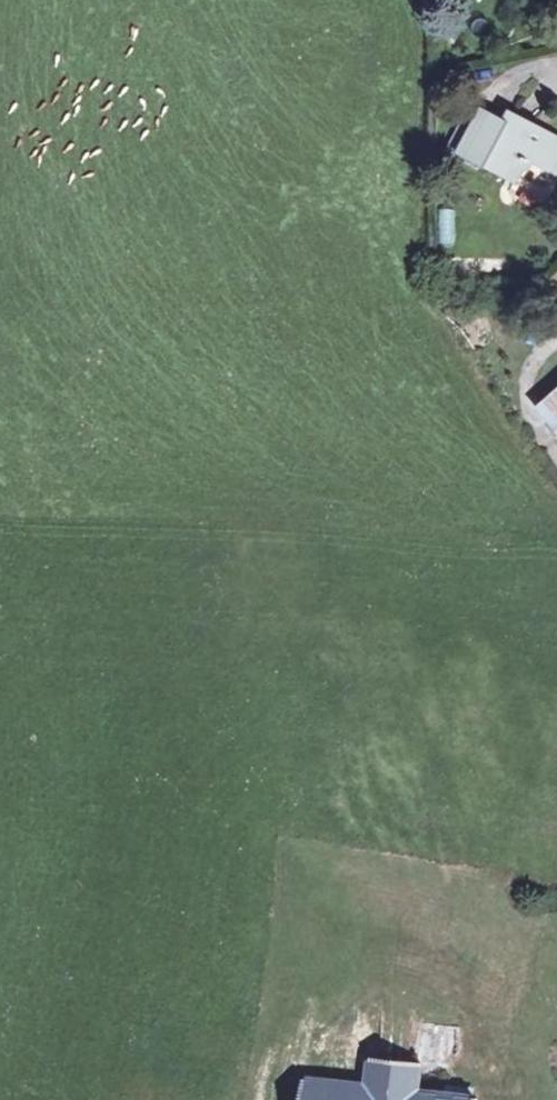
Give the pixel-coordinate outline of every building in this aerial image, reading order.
[(485,111),(473,105),(451,145),(463,152),(485,111)] [(506,108),(501,118),(486,109),(485,111),(463,152),(462,152),(506,176),(514,181),(528,158),(556,174),(556,136),(536,125),(506,108)] [(555,410),(546,418),(554,426),(556,430),(556,408),(555,410)] [(308,1077),(306,1099),(482,1099),(482,1097),(419,1088),(422,1061),(373,1057),(369,1085),(308,1077)]
